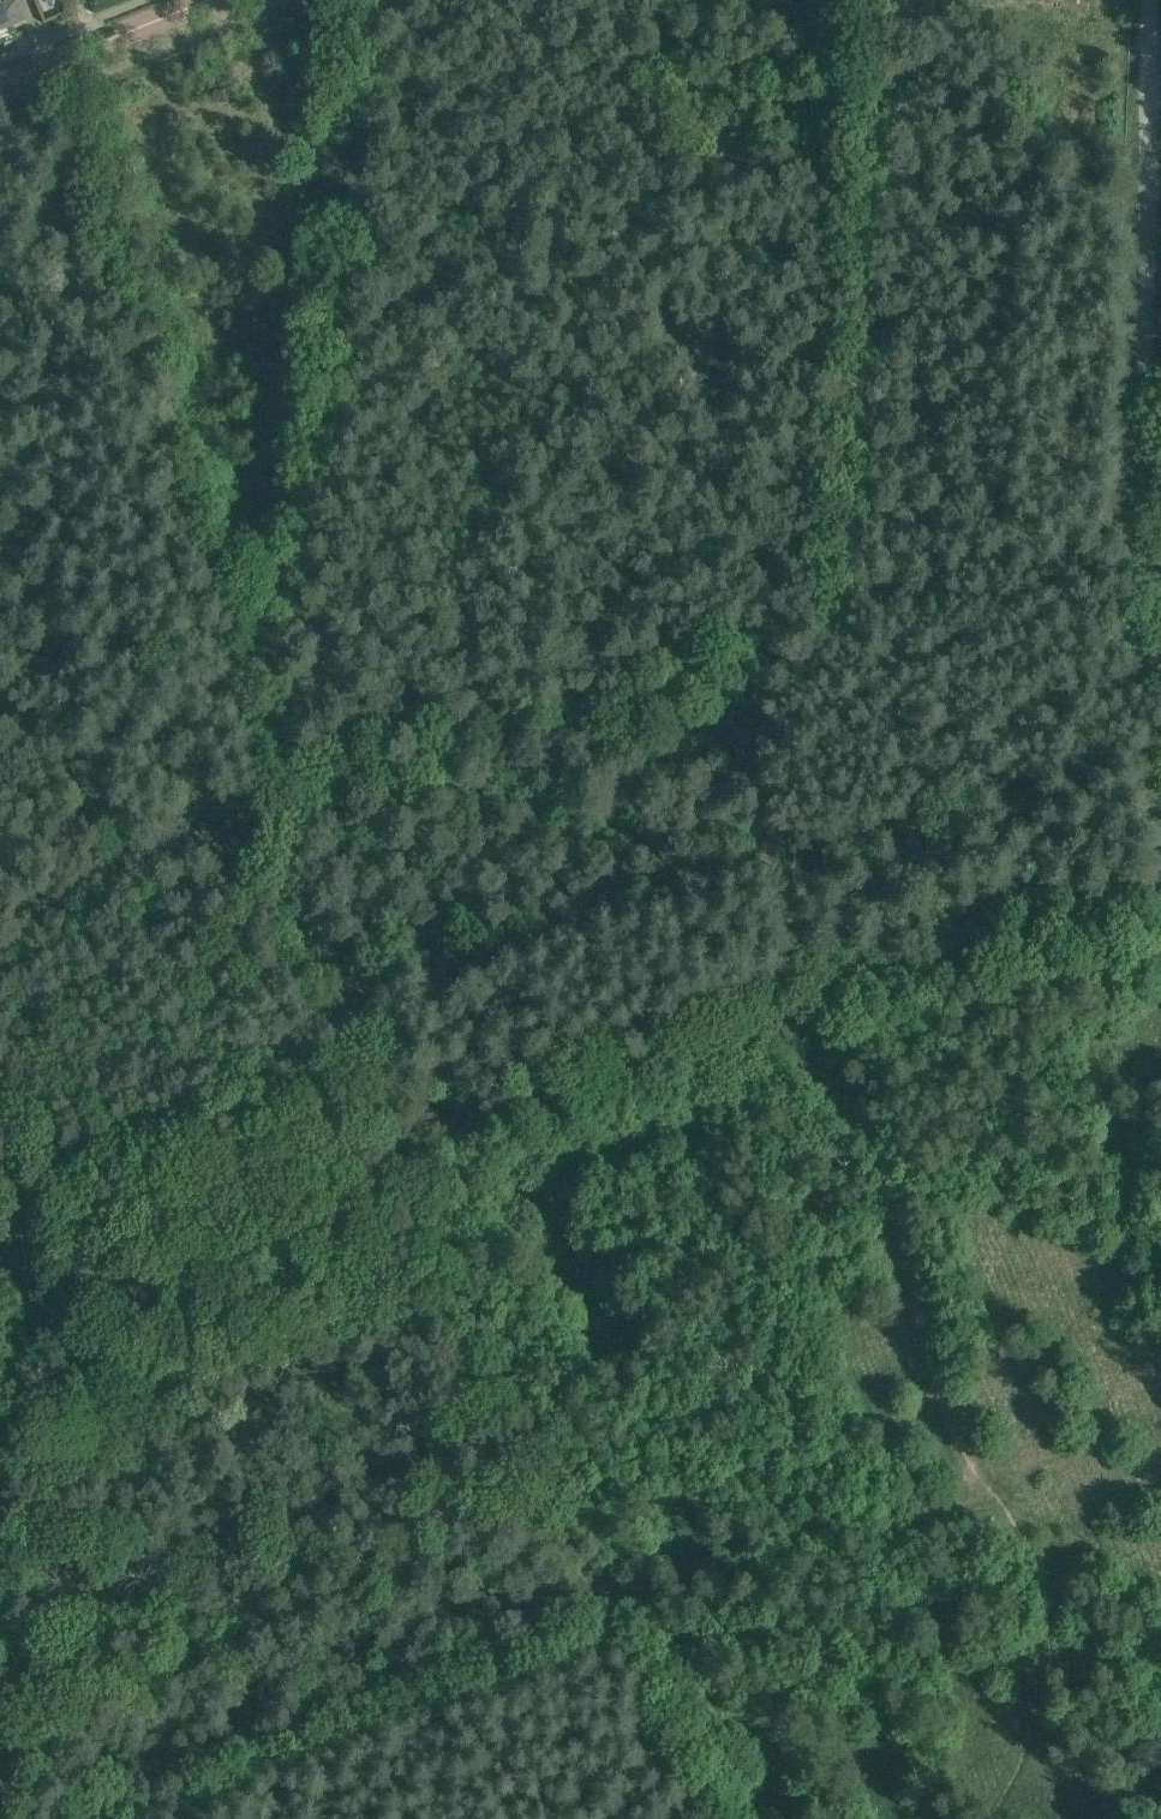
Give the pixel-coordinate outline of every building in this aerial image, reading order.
[(47,9),(62,0),(42,0),(47,9)] [(23,19),(18,6),(16,1),(9,4),(2,7),(0,2),(0,29),(23,19)]
